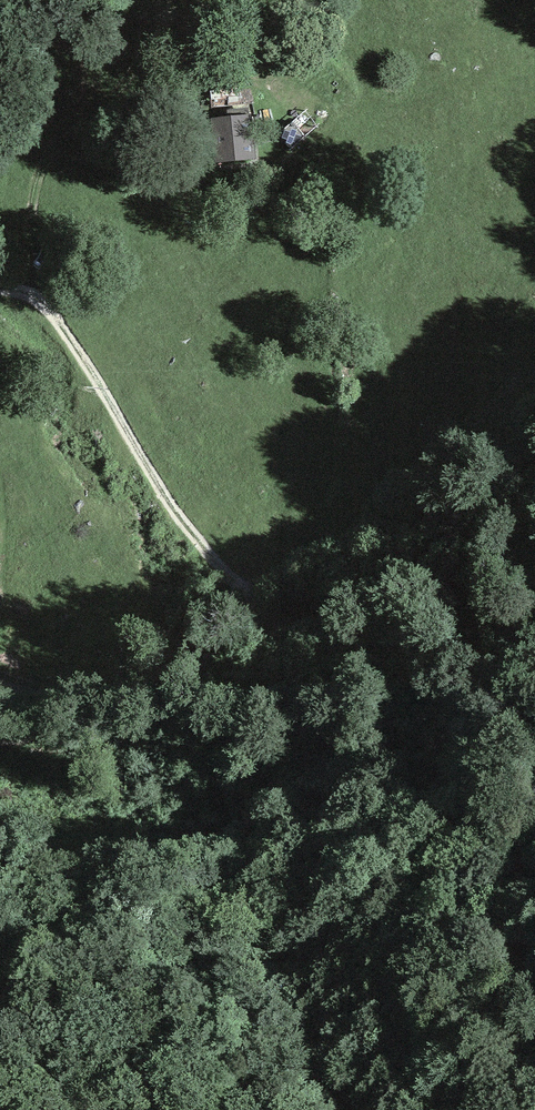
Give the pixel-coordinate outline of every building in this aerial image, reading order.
[(245,117),(207,122),(213,165),(251,159),(245,117)]
